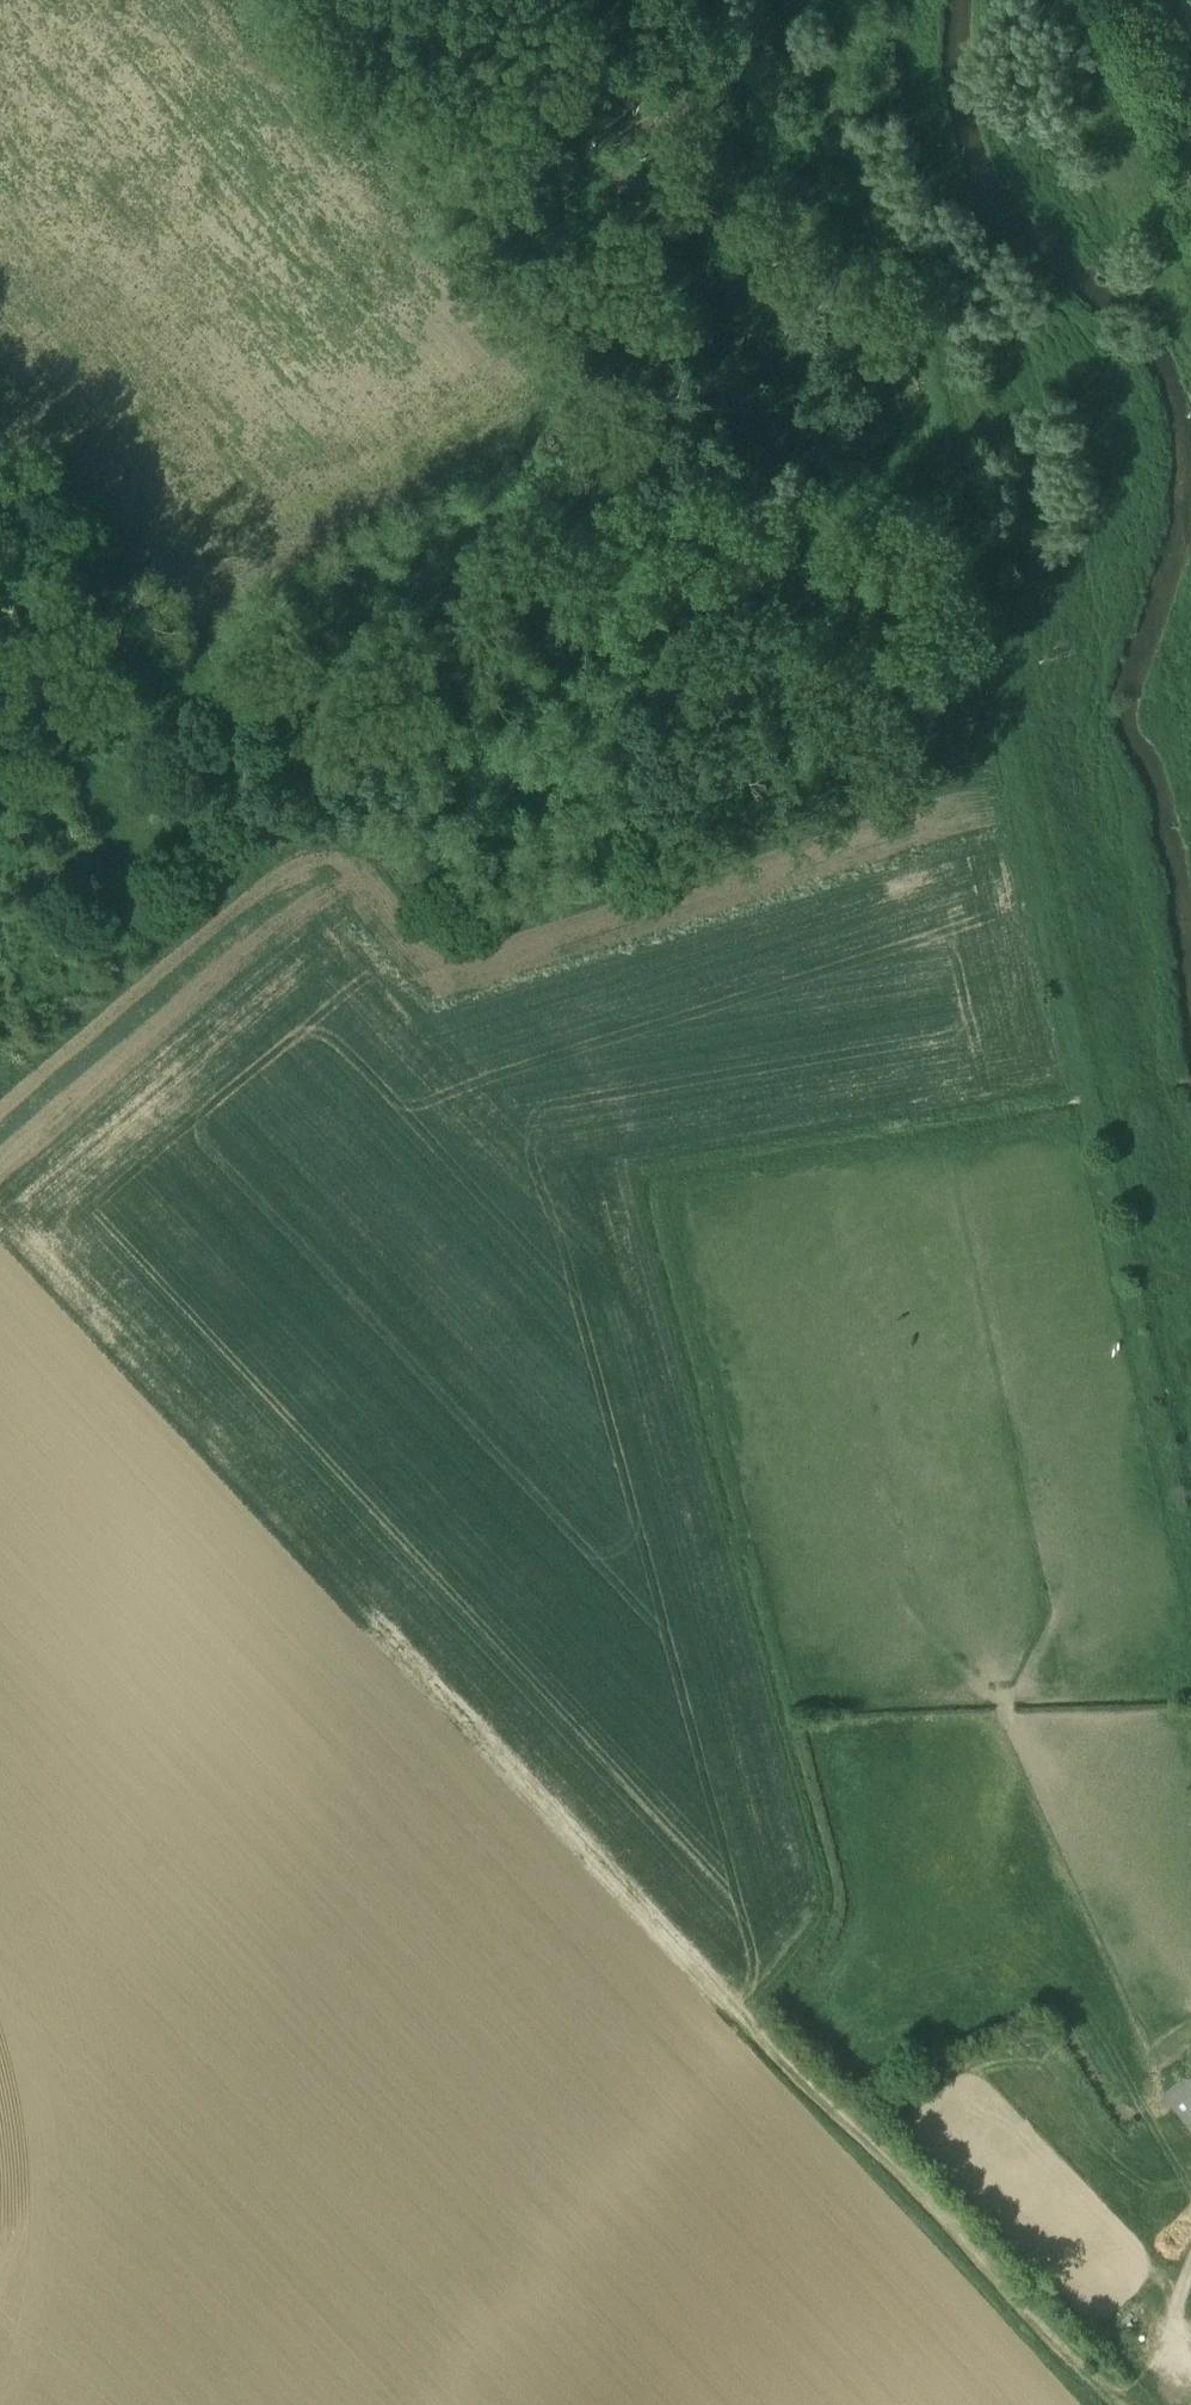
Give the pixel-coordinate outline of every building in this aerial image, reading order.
[(1190,2129),(1190,2068),(1161,2094),(1190,2129)]
